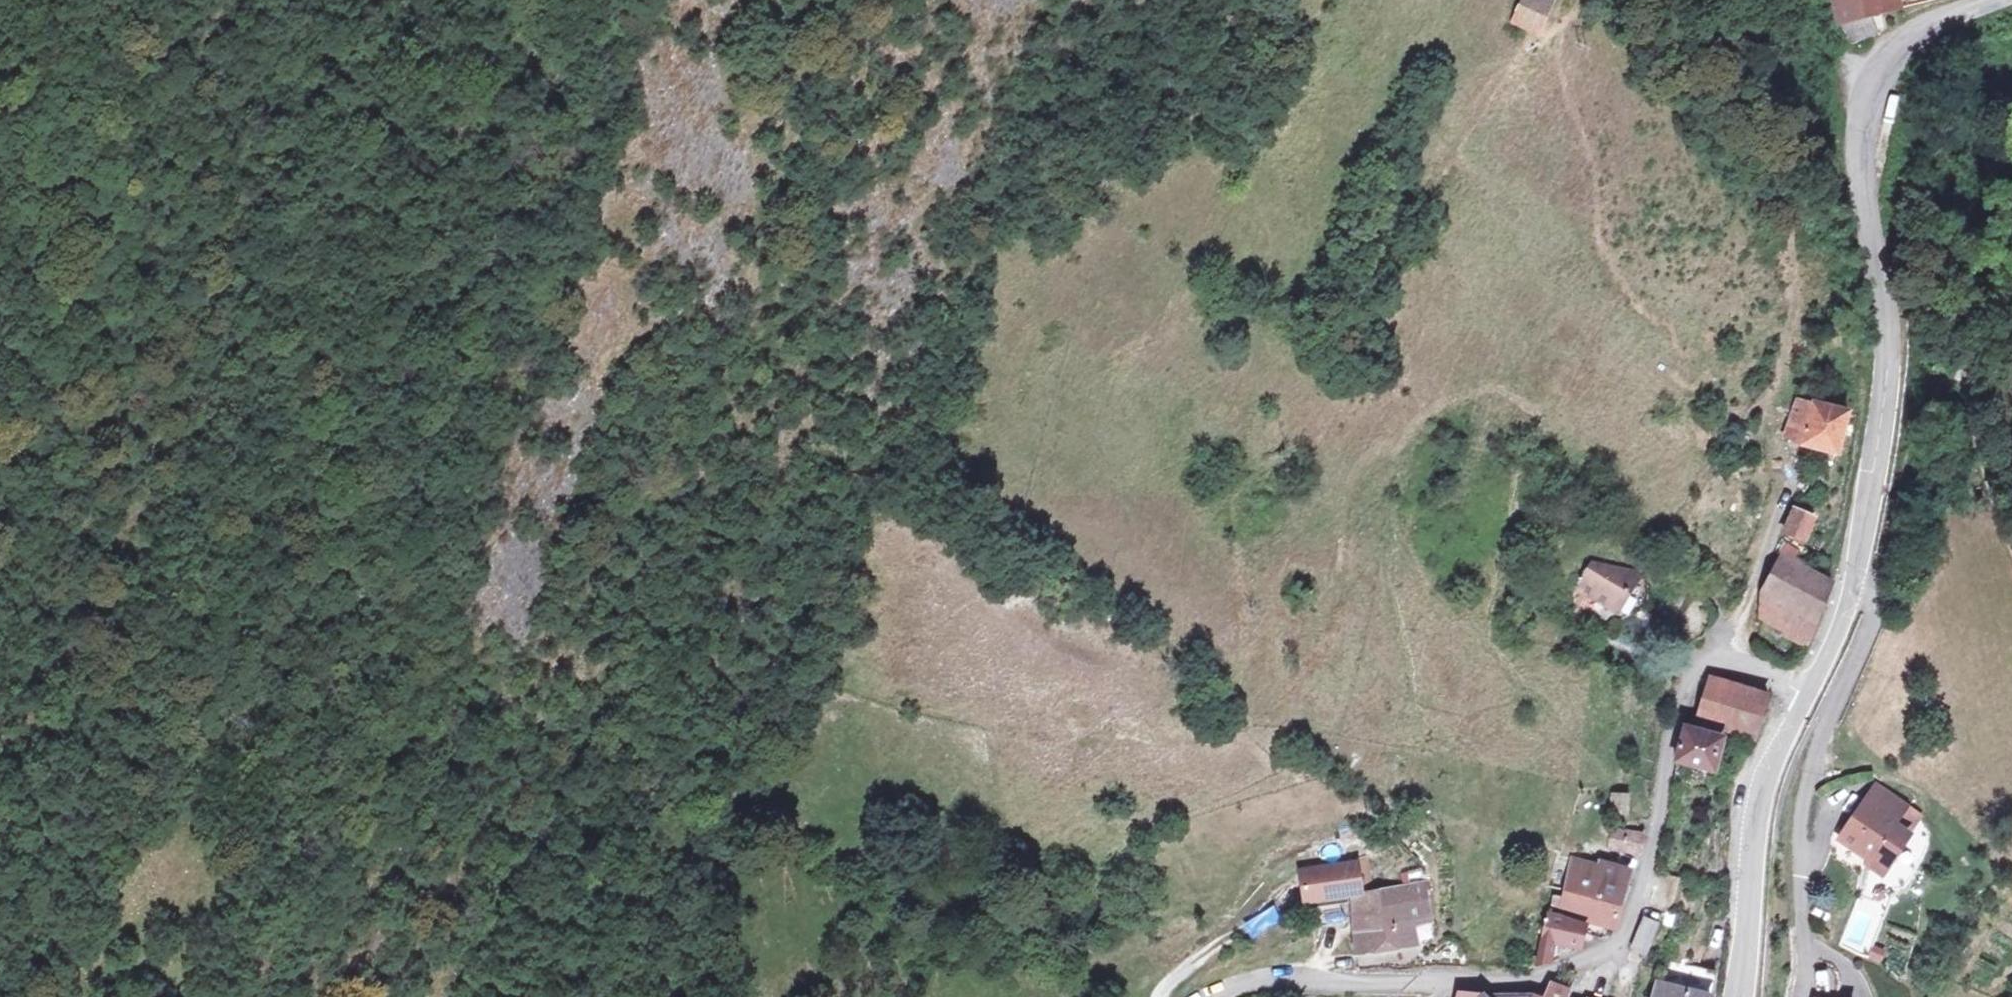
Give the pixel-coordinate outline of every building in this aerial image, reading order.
[(1515,16),(1547,32),(1563,0),(1523,0),(1515,16)] [(1840,22),(1905,4),(1904,0),(1835,0),(1840,22)] [(1858,417),(1806,402),(1796,437),(1834,448),(1832,464),(1845,468),(1858,417)] [(1820,508),(1801,503),(1793,534),(1813,539),(1820,508)] [(1813,551),(1791,545),(1777,604),(1812,613),(1820,582),(1824,566),(1812,561),(1813,551)] [(1606,570),(1583,567),(1567,595),(1605,617),(1628,582),(1606,570)] [(1634,578),(1628,582),(1605,617),(1611,632),(1625,621),(1638,609),(1644,578),(1634,578)] [(1840,587),(1820,582),(1812,613),(1777,604),(1772,620),(1830,638),(1840,587)] [(1763,693),(1714,676),(1701,715),(1748,732),(1763,693)] [(1763,693),(1748,732),(1765,738),(1779,698),(1763,693)] [(1695,731),(1682,765),(1718,778),(1730,743),(1695,731)] [(1637,803),(1610,798),(1605,821),(1634,825),(1637,803)] [(1636,855),(1641,837),(1608,829),(1604,847),(1636,855)] [(1892,877),(1844,848),(1822,886),(1853,907),(1858,899),(1874,909),(1892,877)] [(1572,852),(1554,912),(1614,930),(1632,870),(1572,852)] [(1379,863),(1304,874),(1312,927),(1357,920),(1364,966),(1430,955),(1427,935),(1445,932),(1438,890),(1385,898),(1379,863)] [(1866,922),(1874,909),(1858,899),(1853,907),(1849,913),(1866,922)] [(1550,969),(1558,946),(1579,953),(1588,924),(1550,912),(1533,963),(1550,969)] [(1646,957),(1658,922),(1640,917),(1629,952),(1646,957)] [(1668,981),(1662,996),(1726,996),(1729,987),(1668,981)] [(1527,996),(1562,996),(1564,984),(1527,996)] [(1564,984),(1562,996),(1580,996),(1582,989),(1564,984)]
